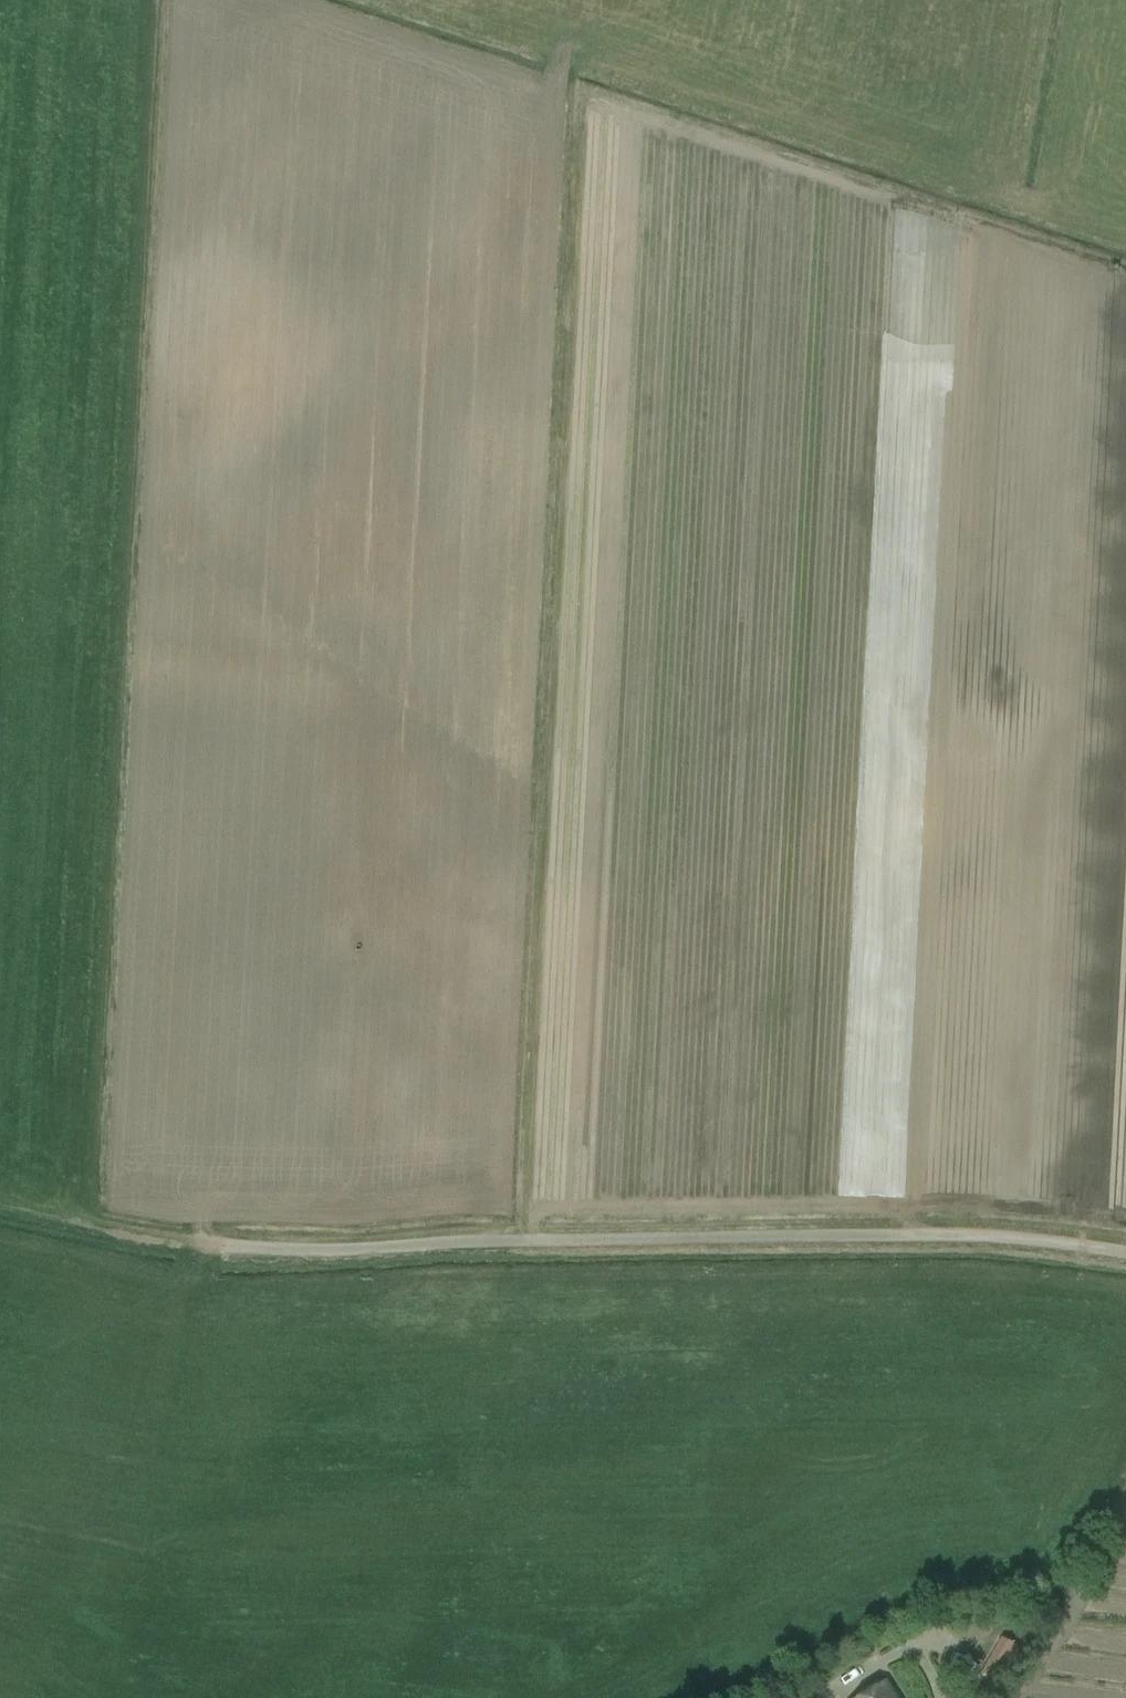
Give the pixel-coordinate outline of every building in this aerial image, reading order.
[(1001,1639),(979,1677),(998,1688),(1020,1649),(1001,1639)] [(886,1680),(881,1683),(857,1697),(898,1697),(886,1680)]
